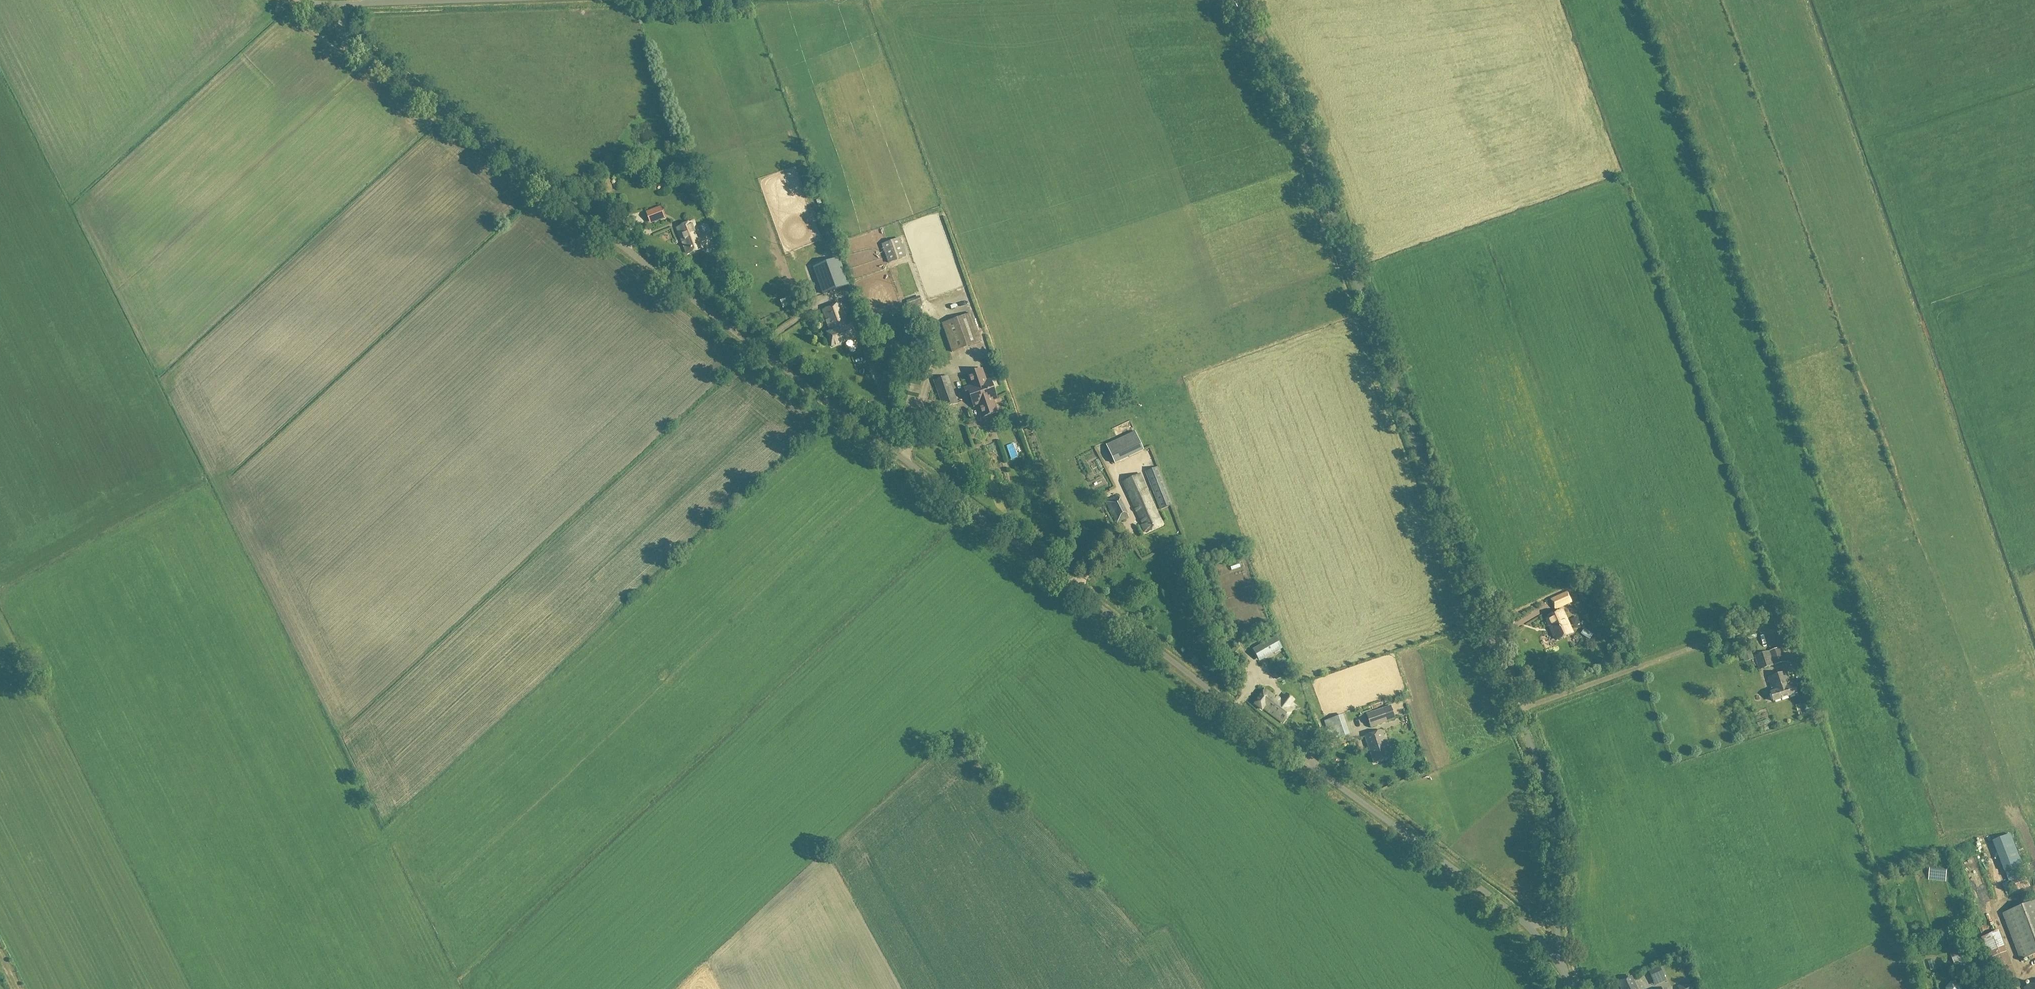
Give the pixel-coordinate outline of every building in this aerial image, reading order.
[(662,205),(649,210),(654,223),(666,218),(662,205)] [(706,233),(699,236),(693,222),(676,228),(687,255),(703,249),(703,248),(710,245),(706,233)] [(898,239),(881,246),(888,264),(905,257),(898,239)] [(822,294),(848,286),(838,257),(827,261),(829,267),(814,271),(822,294)] [(949,258),(939,260),(941,271),(951,269),(949,258)] [(906,302),(908,308),(922,304),(919,297),(906,302)] [(823,311),(830,333),(826,334),(831,347),(857,338),(853,325),(848,327),(841,304),(823,311)] [(971,314),(941,324),(951,352),(981,342),(971,314)] [(766,318),(756,322),(759,331),(765,328),(763,324),(767,322),(766,318)] [(983,367),(965,373),(970,387),(965,388),(967,397),(969,397),(973,409),(977,408),(980,417),(995,412),(992,401),(997,399),(990,379),(987,380),(983,367)] [(947,376),(934,381),(943,409),(957,404),(947,376)] [(1135,432),(1106,446),(1115,464),(1144,451),(1135,432)] [(1086,464),(1089,476),(1086,477),(1087,481),(1098,479),(1093,462),(1086,464)] [(1157,468),(1146,472),(1161,510),(1172,506),(1157,468)] [(1140,475),(1123,482),(1132,501),(1130,502),(1143,532),(1145,531),(1146,533),(1162,525),(1140,475)] [(1129,518),(1117,496),(1105,502),(1117,524),(1129,518)] [(1567,594),(1551,600),(1555,610),(1571,604),(1567,594)] [(1571,633),(1561,611),(1546,618),(1556,640),(1571,633)] [(1584,628),(1580,634),(1589,640),(1593,635),(1584,628)] [(1259,662),(1282,649),(1273,634),(1267,637),(1269,641),(1252,650),(1259,662)] [(1745,636),(1733,640),(1735,646),(1747,642),(1745,636)] [(1779,649),(1769,652),(1774,666),(1783,663),(1779,649)] [(1741,654),(1744,663),(1753,660),(1750,651),(1741,654)] [(1724,660),(1724,659),(1721,652),(1714,655),(1717,661),(1717,662),(1724,660)] [(1773,666),(1768,652),(1754,656),(1759,671),(1773,666)] [(1284,661),(1271,670),(1277,680),(1291,671),(1284,661)] [(1781,689),(1791,687),(1786,672),(1777,675),(1781,689)] [(1781,689),(1777,675),(1768,677),(1772,692),(1781,689)] [(1793,686),(1791,687),(1781,689),(1785,700),(1797,696),(1793,686)] [(1781,689),(1772,692),(1770,693),(1774,704),(1785,700),(1781,689)] [(1285,696),(1281,702),(1265,690),(1254,705),(1261,710),(1262,708),(1283,724),(1293,710),(1290,708),(1294,702),(1285,696)] [(1803,706),(1806,715),(1814,712),(1811,703),(1803,706)] [(1798,704),(1793,705),(1795,715),(1801,714),(1798,704)] [(1395,719),(1391,707),(1366,715),(1371,727),(1395,719)] [(1342,715),(1327,720),(1328,721),(1334,740),(1337,739),(1349,735),(1342,715)] [(1355,718),(1357,728),(1363,727),(1361,717),(1355,718)] [(1365,737),(1374,764),(1390,759),(1382,732),(1365,737)] [(1986,846),(1978,847),(1979,858),(1987,857),(1986,846)] [(2009,881),(2014,894),(2030,887),(2024,875),(2009,881)] [(2003,915),(2021,961),(2034,955),(2034,902),(2003,915)] [(1990,959),(1999,982),(2015,975),(2006,953),(2007,953),(1998,932),(1981,938),(1990,959)] [(1966,970),(1959,952),(1951,956),(1958,973),(1966,970)] [(1648,972),(1652,981),(1663,976),(1659,967),(1648,972)] [(1631,977),(1618,983),(1621,988),(1637,988),(1631,977)]
